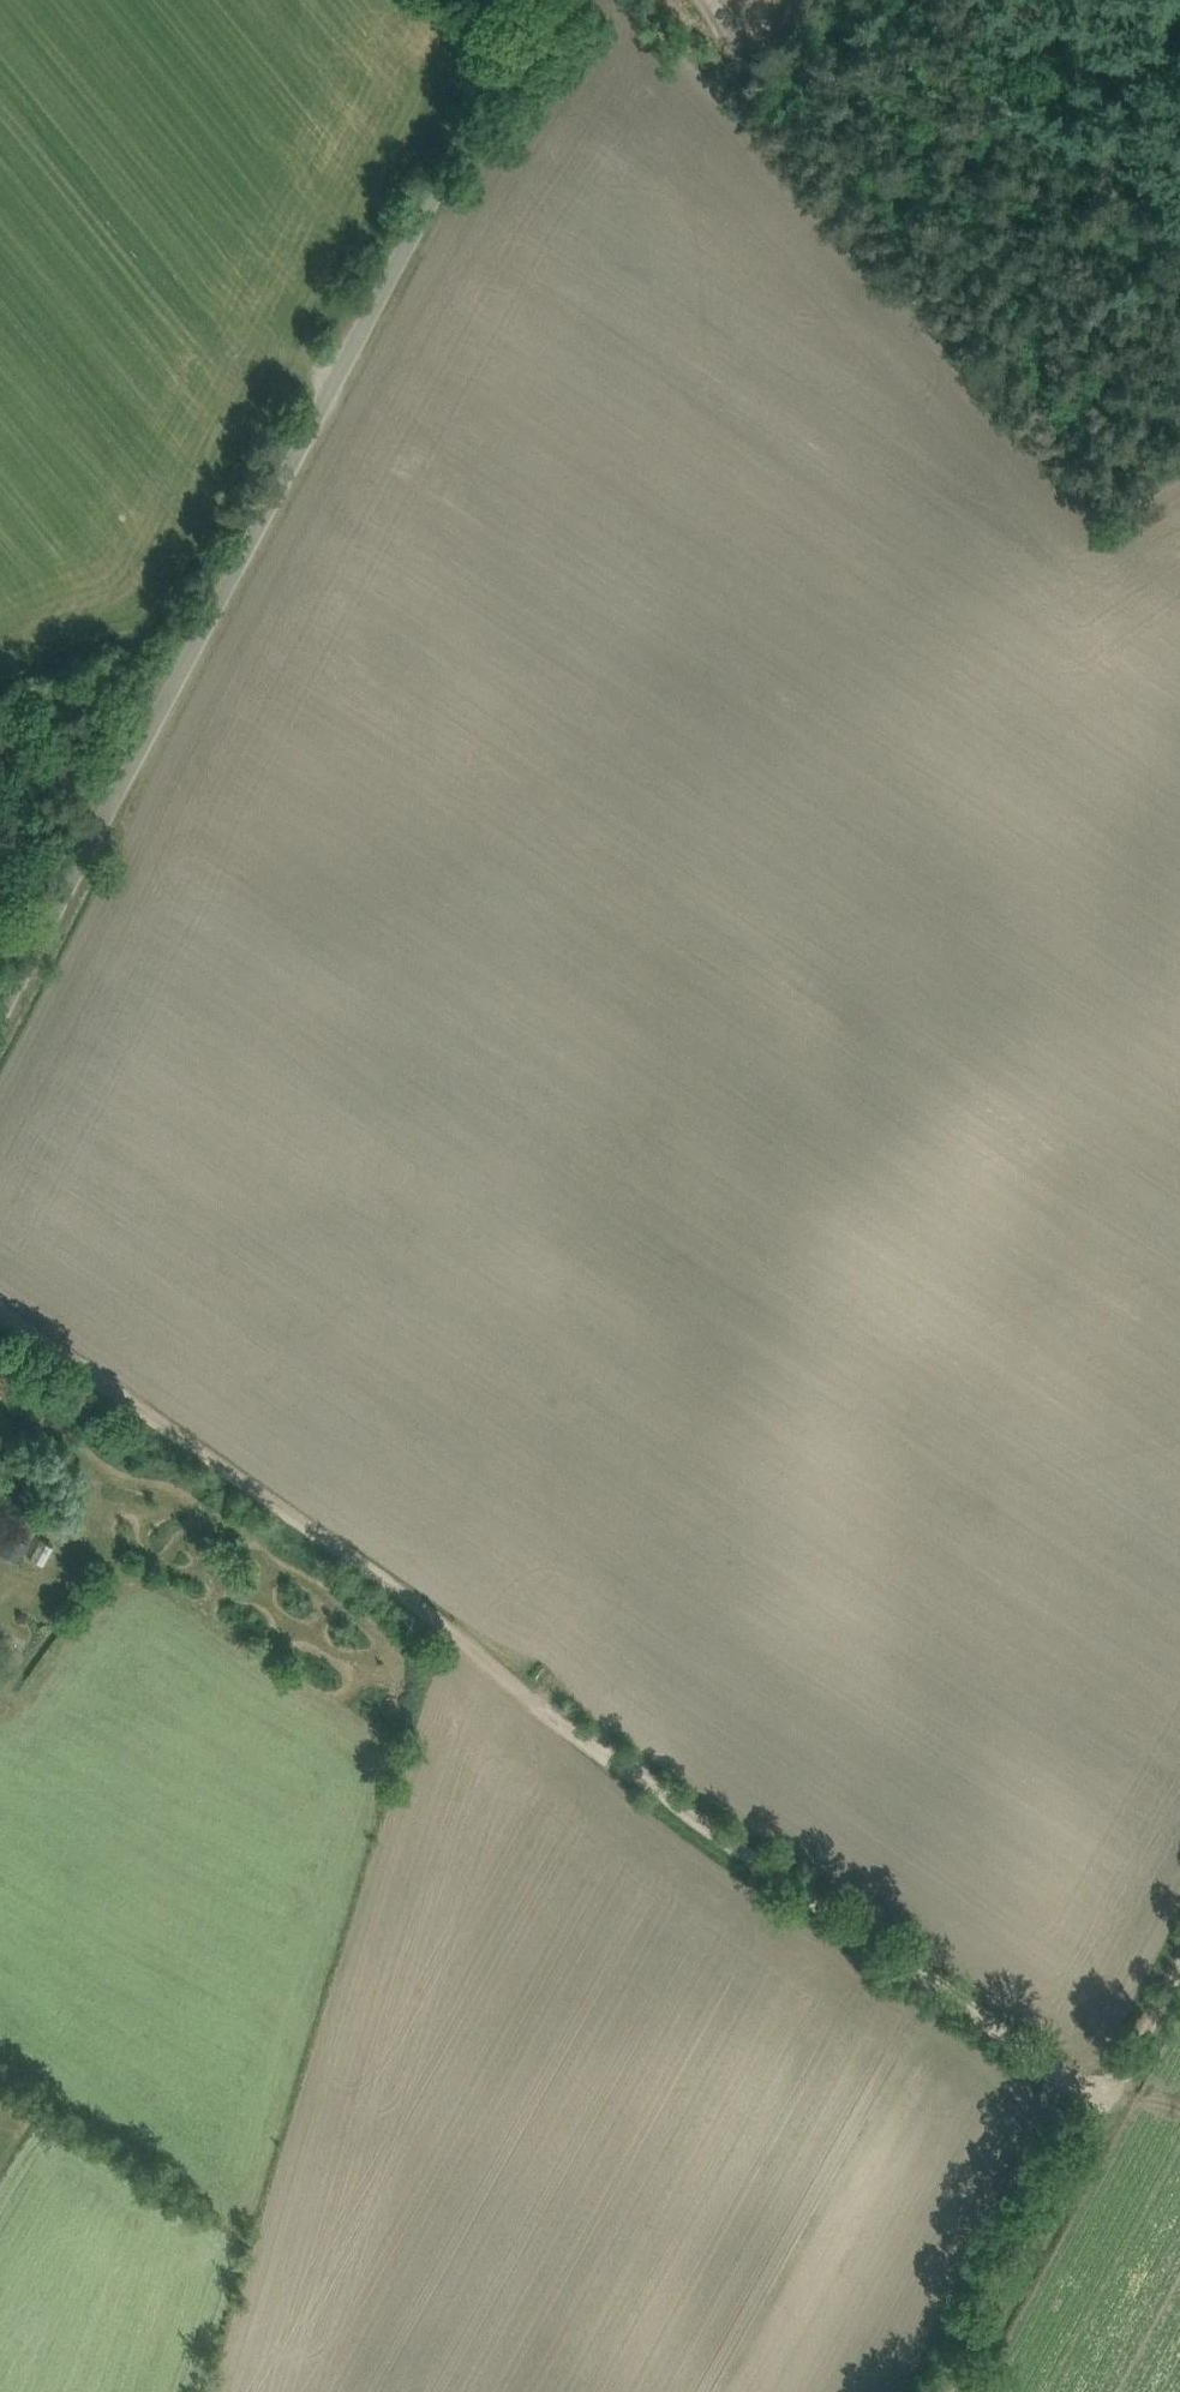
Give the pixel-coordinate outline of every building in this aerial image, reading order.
[(513,1501),(522,1509),(536,1494),(527,1485),(513,1501)]
